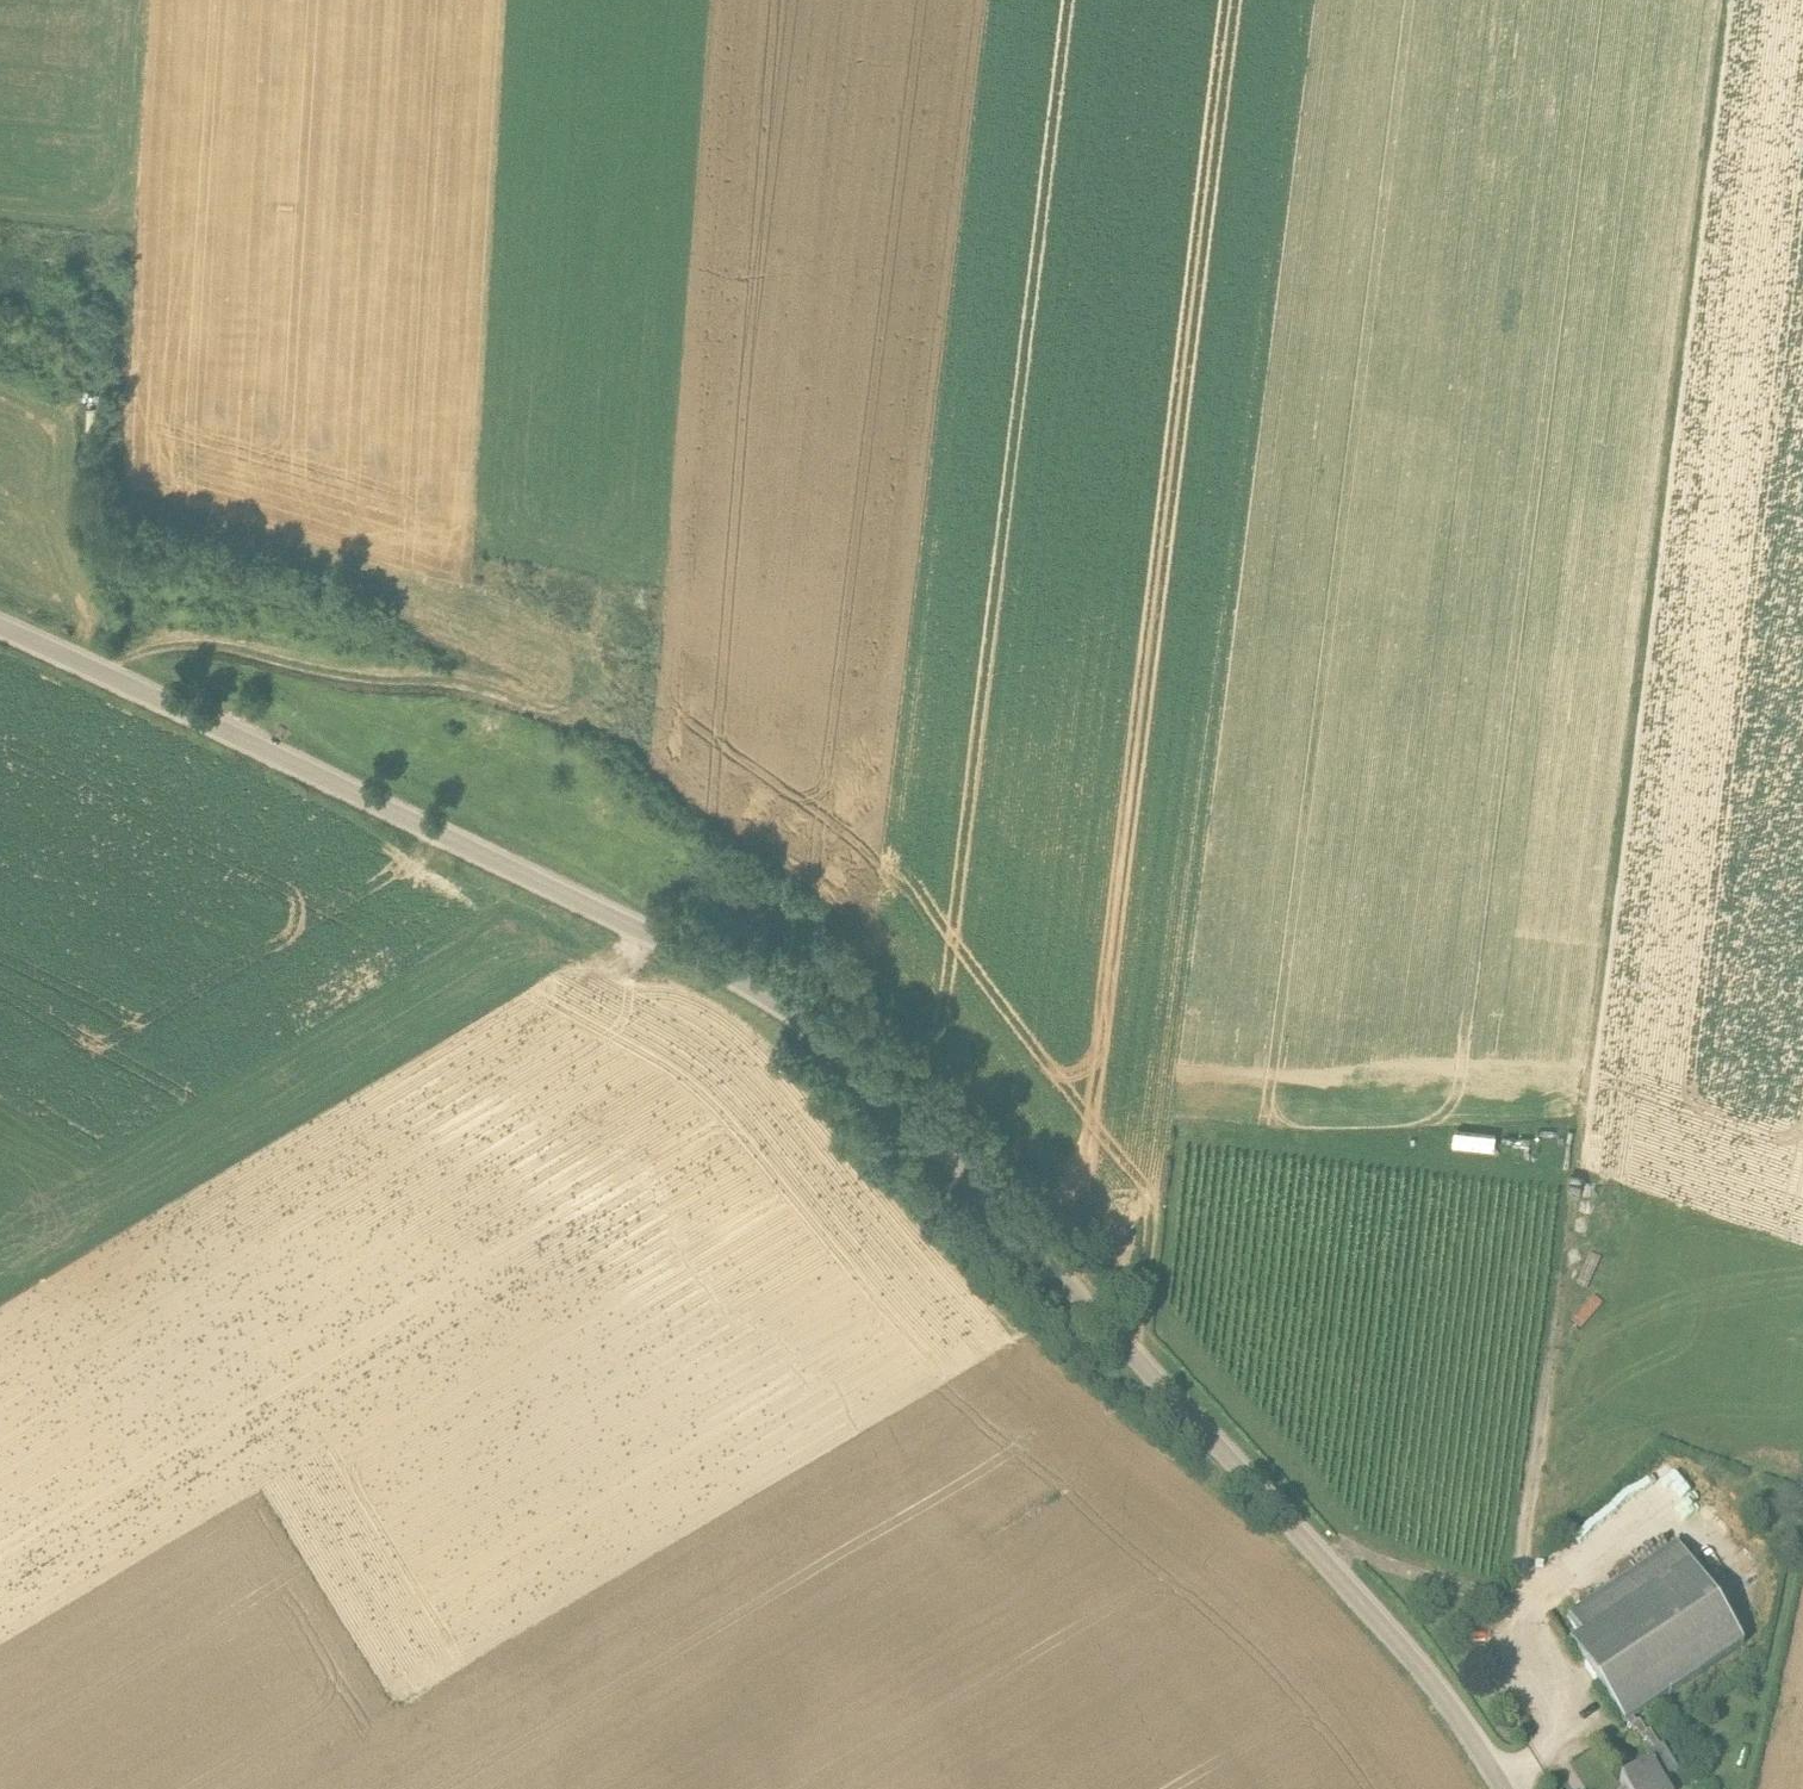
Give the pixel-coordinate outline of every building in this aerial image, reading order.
[(1499,1149),(1500,1133),(1457,1130),(1456,1146),(1499,1149)] [(1599,1309),(1605,1273),(1593,1272),(1587,1308),(1599,1309)] [(1642,1712),(1744,1645),(1676,1545),(1567,1617),(1580,1637),(1569,1644),(1623,1725),(1626,1723),(1632,1718),(1642,1712)] [(1663,1780),(1679,1769),(1662,1746),(1660,1747),(1649,1731),(1646,1732),(1639,1721),(1636,1723),(1632,1718),(1626,1723),(1633,1732),(1635,1730),(1644,1742),(1646,1741),(1654,1752),(1647,1758),(1651,1763),(1619,1784),(1623,1788),(1669,1788),(1663,1780)]
